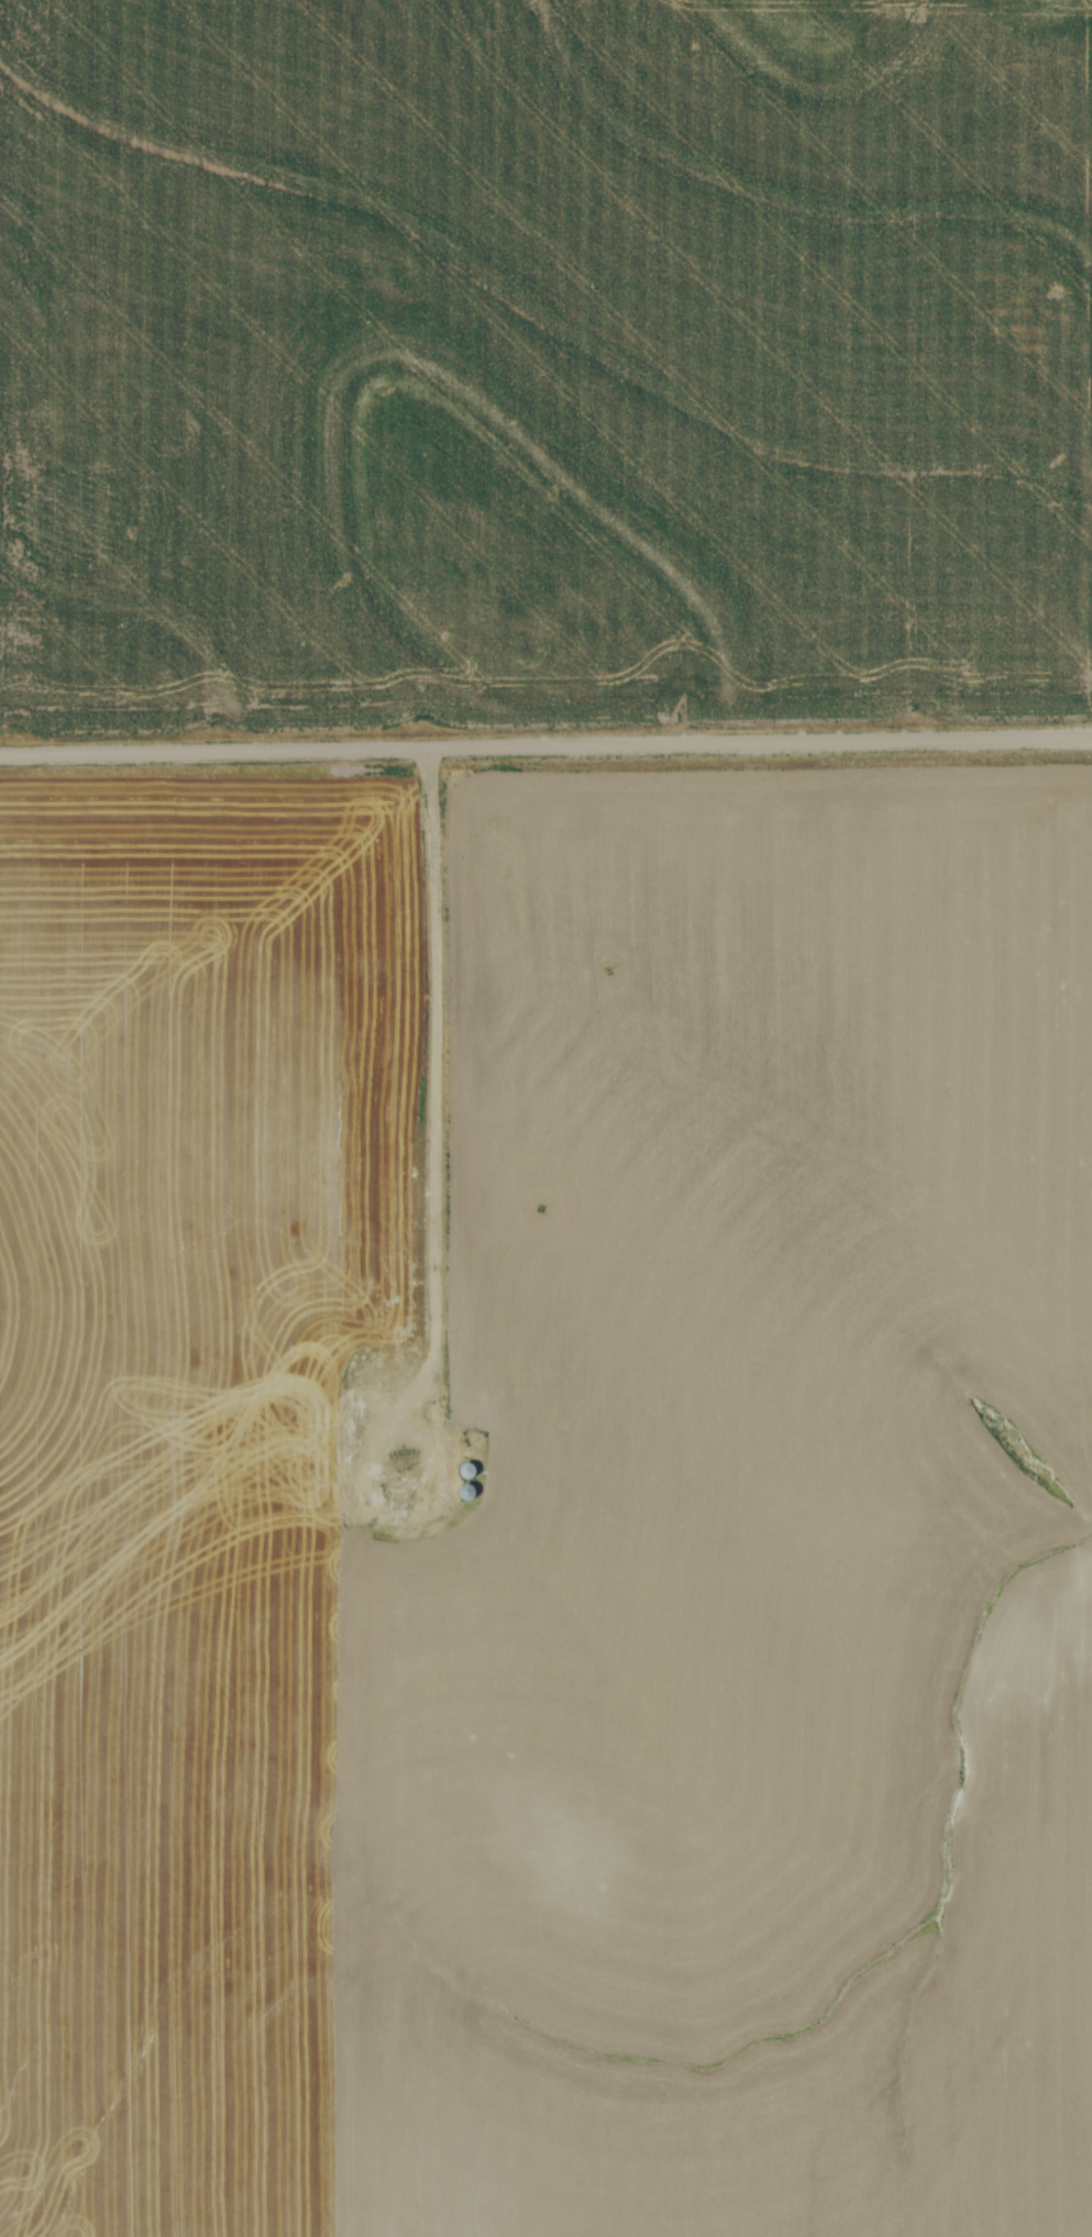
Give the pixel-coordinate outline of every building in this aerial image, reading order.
[(464,1475),(475,1478),(479,1466),(468,1462),(464,1475)] [(475,1498),(476,1485),(465,1484),(464,1498),(475,1498)]
